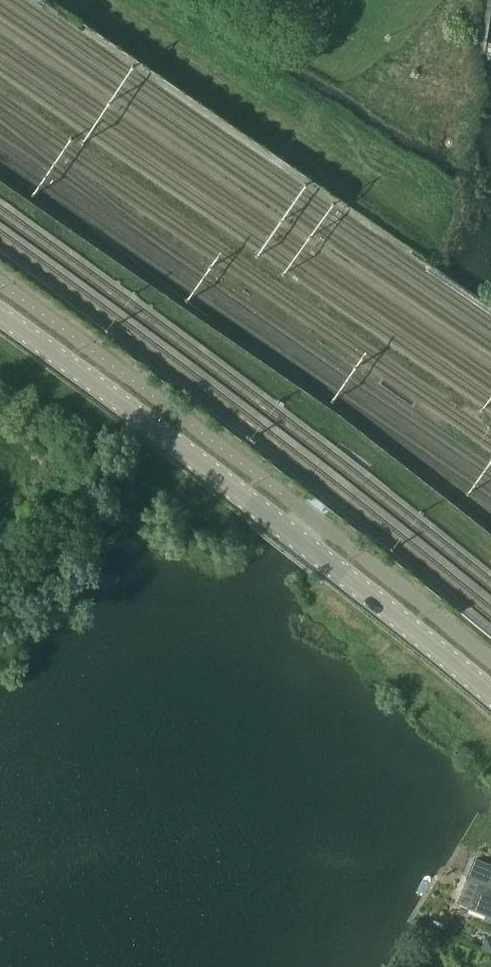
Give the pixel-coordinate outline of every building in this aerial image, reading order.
[(474,859),(466,878),(478,882),(468,908),(486,915),(484,920),(490,922),(490,866),(474,859)] [(482,948),(490,952),(490,939),(485,941),(482,948)]
